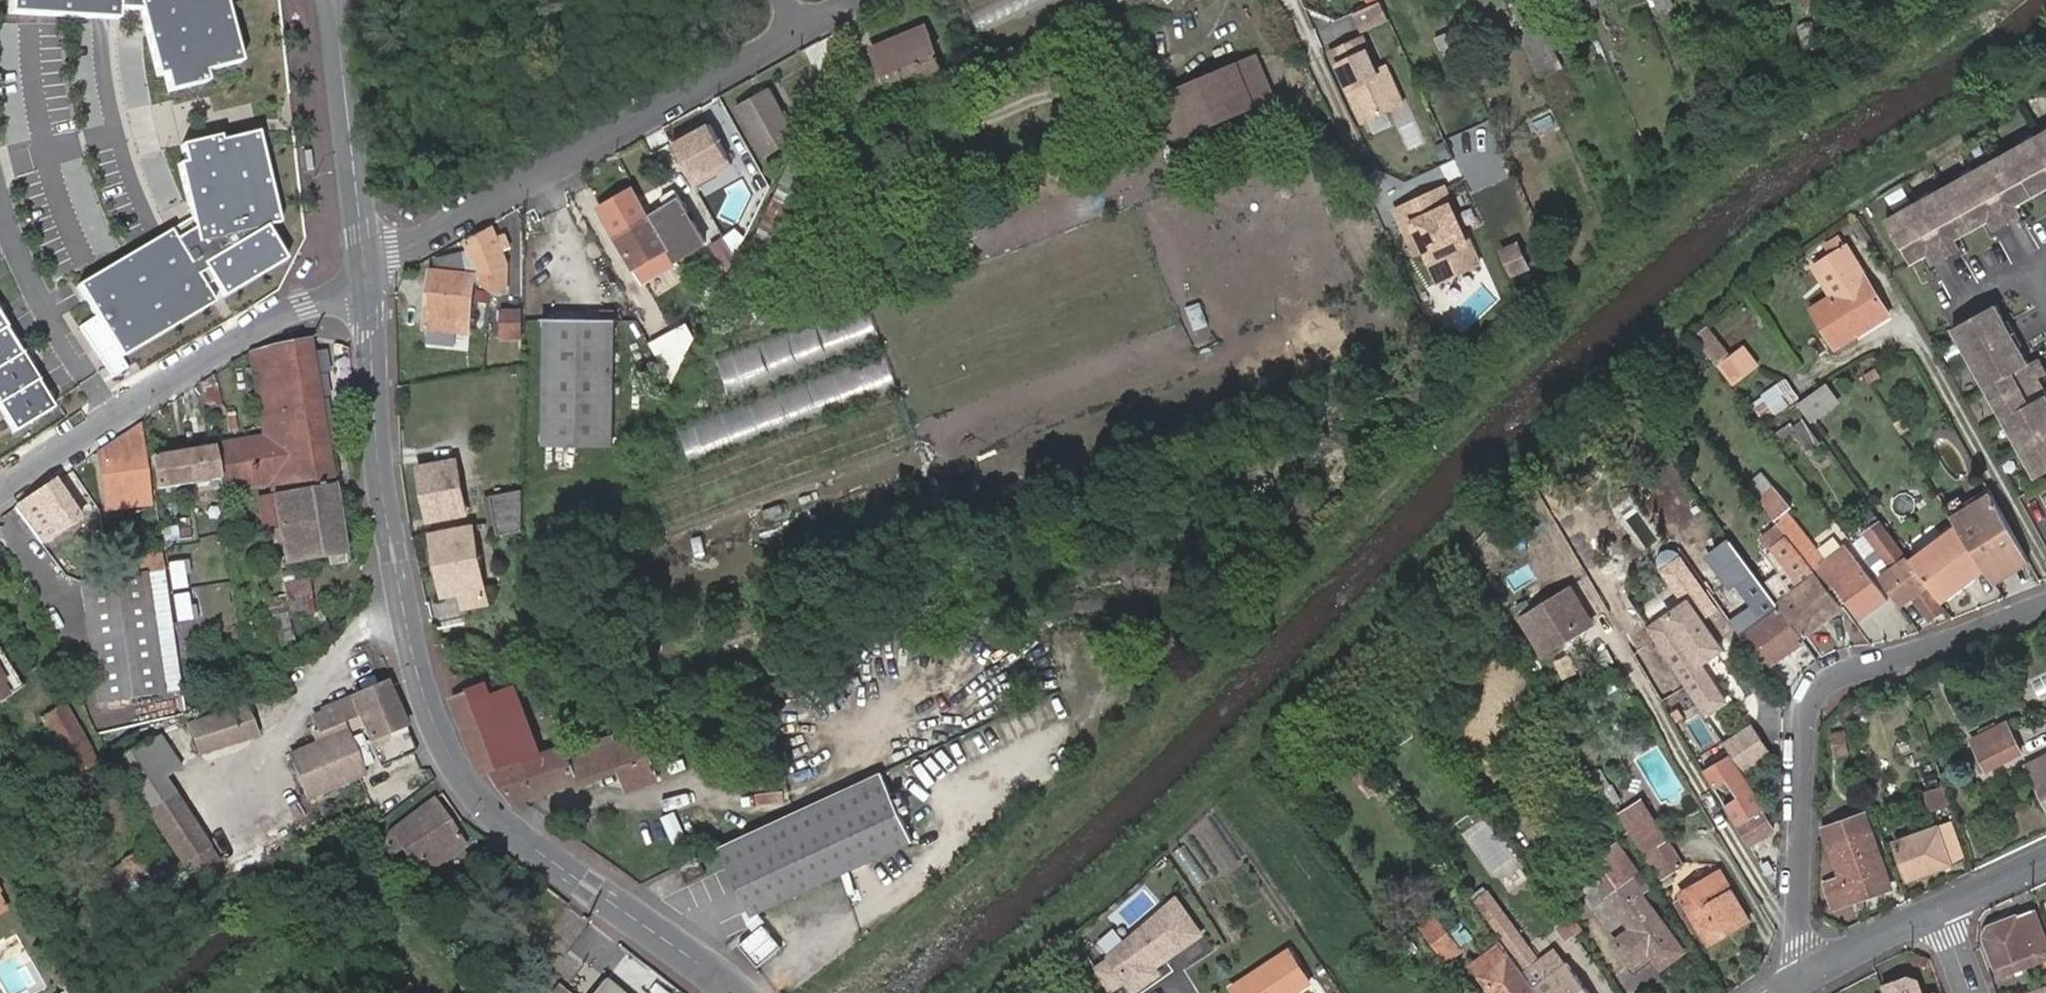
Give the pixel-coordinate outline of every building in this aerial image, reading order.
[(17,12),(125,20),(126,10),(148,12),(168,73),(174,72),(179,89),(253,70),(233,0),(18,0),(17,12)] [(1589,8),(1606,1),(1606,0),(1586,0),(1589,8)] [(1390,16),(1383,1),(1357,13),(1364,27),(1390,16)] [(1548,26),(1529,32),(1541,75),(1561,70),(1548,26)] [(890,83),(897,98),(912,92),(947,80),(927,30),(878,50),(883,64),(874,67),(882,86),(890,83)] [(1468,70),(1451,32),(1436,38),(1453,77),(1468,70)] [(1382,72),(1366,38),(1334,53),(1367,124),(1407,107),(1395,77),(1386,80),(1382,72)] [(1258,60),(1207,83),(1209,89),(1176,103),(1192,138),(1276,100),(1258,60)] [(1391,68),(1382,72),(1386,80),(1395,77),(1391,68)] [(1209,89),(1207,83),(1174,98),(1176,103),(1209,89)] [(793,127),(772,92),(740,111),(757,142),(771,134),(779,148),(793,127)] [(912,92),(897,98),(901,108),(916,103),(912,92)] [(716,123),(676,146),(701,188),(740,166),(716,123)] [(177,233),(82,287),(130,359),(233,299),(291,262),(272,229),(287,224),(265,128),(191,147),(194,164),(188,166),(200,229),(183,241),(177,233)] [(1885,219),(1910,267),(1927,258),(1932,267),(1961,251),(1955,241),(1988,224),(1993,234),(2022,219),(2016,208),(2045,192),(2045,132),(1885,219)] [(640,283),(703,248),(678,204),(656,216),(638,184),(597,207),(640,283)] [(784,184),(751,252),(779,266),(814,198),(784,184)] [(1414,247),(1423,243),(1427,252),(1442,284),(1485,265),(1449,189),(1399,211),(1414,247)] [(1886,227),(1877,232),(1885,243),(1893,239),(1886,227)] [(491,230),(463,247),(465,251),(471,264),(465,264),(465,275),(472,275),(505,288),(508,261),(501,250),(496,240),(491,230)] [(505,236),(496,240),(501,250),(510,244),(505,236)] [(1831,256),(1846,247),(1841,240),(1826,249),(1831,256)] [(1423,243),(1414,247),(1418,256),(1427,252),(1423,243)] [(1529,266),(1518,243),(1503,250),(1514,273),(1529,266)] [(726,283),(735,263),(726,244),(709,253),(726,283)] [(1857,333),(1859,336),(1890,317),(1865,277),(1846,247),(1831,256),(1826,260),(1840,282),(1845,290),(1833,298),(1813,311),(1835,346),(1857,333)] [(1828,290),(1833,298),(1845,290),(1840,282),(1826,260),(1814,268),(1828,290)] [(467,331),(472,283),(472,275),(465,275),(465,264),(434,263),(435,270),(430,270),(426,328),(467,331)] [(858,304),(721,355),(733,389),(870,339),(858,304)] [(1951,331),(2036,482),(2045,476),(2045,391),(2040,380),(2045,376),(2045,370),(2040,359),(2030,365),(1996,306),(1951,331)] [(523,312),(511,312),(510,336),(523,336),(523,312)] [(21,435),(60,412),(0,313),(0,400),(21,435)] [(611,449),(615,326),(545,322),(541,446),(611,449)] [(688,331),(671,341),(682,360),(692,351),(695,346),(688,331)] [(1733,358),(1717,337),(1712,331),(1706,335),(1699,340),(1720,368),(1736,390),(1764,369),(1748,347),(1733,358)] [(1837,350),(1859,336),(1857,333),(1835,346),(1837,350)] [(265,339),(250,352),(267,445),(268,449),(273,474),(283,529),(277,531),(278,542),(308,537),(313,560),(347,555),(310,341),(307,341),(265,339)] [(671,341),(652,351),(665,374),(682,360),(671,341)] [(1761,420),(1797,397),(1787,381),(1750,403),(1761,420)] [(1806,416),(1812,425),(1844,408),(1839,397),(1832,386),(1797,404),(1798,406),(1804,413),(1806,416)] [(777,393),(687,425),(698,454),(779,425),(773,407),(781,405),(777,393)] [(213,440),(208,401),(196,404),(200,441),(213,440)] [(142,424),(100,452),(104,489),(145,487),(142,424)] [(267,445),(246,447),(249,463),(256,462),(257,476),(273,474),(268,449),(267,445)] [(214,451),(218,482),(257,476),(256,462),(249,463),(246,447),(214,451)] [(156,491),(218,482),(214,451),(151,459),(156,491)] [(419,467),(429,520),(464,512),(454,461),(419,467)] [(1558,462),(1545,470),(1553,481),(1565,473),(1558,462)] [(55,479),(15,507),(45,548),(84,520),(55,479)] [(146,501),(145,487),(104,489),(106,503),(146,501)] [(490,496),(494,517),(523,511),(523,491),(490,496)] [(1987,574),(2024,554),(1998,507),(1991,494),(1950,515),(1956,524),(1957,526),(1958,528),(1984,569),(1987,574)] [(494,517),(495,524),(522,519),(523,511),(494,517)] [(1785,512),(1774,520),(1778,525),(1799,553),(1814,571),(1817,569),(1824,564),(1785,512)] [(497,535),(522,530),(522,519),(495,524),(497,535)] [(1957,526),(1956,524),(1909,560),(1940,603),(1984,569),(1958,528),(1957,526)] [(1805,637),(1842,608),(1814,571),(1799,553),(1778,525),(1762,538),(1803,586),(1780,604),(1805,637)] [(480,527),(432,534),(443,596),(462,593),(465,609),(487,605),(477,549),(484,547),(480,527)] [(1893,571),(1879,581),(1899,607),(1913,599),(1928,619),(1942,609),(1900,552),(1898,549),(1884,528),(1871,537),(1869,539),(1884,559),(1893,571)] [(308,537),(278,542),(281,564),(313,560),(308,537)] [(1855,550),(1879,581),(1893,571),(1884,559),(1869,539),(1855,550)] [(1836,586),(1857,616),(1882,596),(1860,567),(1844,545),(1821,561),(1824,564),(1817,569),(1832,589),(1836,586)] [(1643,621),(1707,718),(1731,702),(1710,671),(1739,652),(1727,633),(1732,626),(1683,551),(1655,569),(1675,600),(1643,621)] [(1990,579),(2027,559),(2024,554),(1987,574),(1990,579)] [(347,555),(330,558),(332,565),(348,562),(347,555)] [(145,575),(165,572),(163,557),(139,559),(141,576),(145,575)] [(165,578),(165,572),(145,575),(162,696),(181,694),(165,578)] [(141,576),(83,584),(99,703),(162,696),(145,575),(141,576)] [(262,599),(267,617),(285,613),(287,623),(311,618),(306,581),(283,586),(285,595),(262,599)] [(1559,637),(1592,618),(1573,587),(1523,618),(1544,654),(1562,643),(1559,637)] [(1882,596),(1857,616),(1862,622),(1887,603),(1882,596)] [(1803,643),(1770,597),(1732,626),(1764,671),(1803,643)] [(278,661),(296,656),(287,623),(285,613),(267,617),(278,661)] [(1596,624),(1592,618),(1559,637),(1562,643),(1596,624)] [(543,750),(527,712),(515,686),(493,694),(488,681),(472,687),(468,677),(454,683),(457,692),(454,693),(485,770),(491,768),(509,807),(521,802),(614,767),(623,790),(642,784),(651,781),(634,735),(609,745),(607,738),(588,744),(586,739),(564,750),(543,750)] [(782,681),(758,689),(765,710),(789,701),(782,681)] [(381,765),(416,751),(389,682),(326,709),(332,724),(341,721),(359,715),(381,765)] [(71,703),(63,707),(77,731),(85,725),(71,703)] [(77,731),(63,707),(42,718),(77,781),(99,769),(77,731)] [(307,795),(363,773),(345,732),(341,721),(332,724),(326,709),(320,711),(322,714),(312,718),(318,734),(312,737),(314,744),(290,753),(307,795)] [(200,748),(243,738),(236,712),(193,723),(200,748)] [(1740,768),(1772,751),(1755,720),(1724,736),(1740,768)] [(2004,722),(1971,739),(1986,769),(2020,753),(2004,722)] [(1841,731),(1832,733),(1835,752),(1845,751),(1841,731)] [(115,761),(146,808),(173,789),(163,774),(179,762),(160,733),(137,748),(115,761)] [(1775,827),(1763,806),(1758,809),(1739,775),(1733,772),(1725,759),(1714,765),(1721,778),(1715,782),(1751,841),(1775,827)] [(2035,775),(2045,799),(2045,770),(2035,775)] [(907,844),(875,775),(783,817),(717,849),(748,917),(907,844)] [(1945,802),(1940,787),(1924,792),(1930,807),(1945,802)] [(173,789),(146,808),(191,875),(202,868),(217,859),(207,844),(173,789)] [(389,834),(383,846),(389,854),(400,848),(405,857),(433,865),(461,848),(432,799),(389,834)] [(1650,810),(1623,826),(1655,879),(1682,863),(1650,810)] [(1838,840),(1830,844),(1841,877),(1825,883),(1833,908),(1890,888),(1869,829),(1863,813),(1832,825),(1838,840)] [(1953,823),(1896,843),(1909,880),(1954,865),(1952,858),(1963,854),(1953,823)] [(1824,828),(1830,844),(1838,840),(1832,825),(1824,828)] [(1653,948),(1665,964),(1682,951),(1638,893),(1646,887),(1616,847),(1592,865),(1615,895),(1609,900),(1632,930),(1614,944),(1630,965),(1648,951),(1653,948)] [(117,879),(137,910),(165,891),(139,850),(123,861),(129,870),(117,879)] [(676,868),(694,859),(693,857),(668,870),(669,871),(676,868)] [(1722,874),(1693,890),(1694,891),(1682,898),(1685,901),(1682,902),(1677,904),(1696,937),(1702,934),(1709,946),(1751,923),(1722,874)] [(1474,906),(1490,926),(1503,917),(1487,896),(1474,906)] [(1197,935),(1173,899),(1100,946),(1123,985),(1148,970),(1144,964),(1155,957),(1156,960),(1197,935)] [(2045,960),(2045,941),(2034,910),(1985,928),(1984,935),(2000,978),(2045,960)] [(1429,916),(1416,926),(1428,941),(1441,931),(1429,916)] [(1503,917),(1490,926),(1521,968),(1534,959),(1503,917)] [(772,924),(750,941),(766,960),(788,942),(772,924)] [(1441,931),(1428,941),(1443,962),(1456,952),(1441,931)] [(1509,956),(1499,943),(1471,964),(1481,977),(1509,956)] [(1076,946),(1066,952),(1073,963),(1083,956),(1076,946)] [(1231,986),(1236,992),(1304,992),(1318,984),(1293,946),(1231,986)] [(1660,968),(1665,964),(1653,948),(1648,951),(1660,968)] [(1523,975),(1534,989),(1565,965),(1555,951),(1523,975)] [(1481,977),(1493,992),(1537,992),(1534,989),(1523,975),(1509,956),(1481,977)] [(1565,965),(1534,989),(1537,992),(1586,992),(1565,965)] [(600,979),(589,992),(617,992),(600,979)] [(1916,981),(1910,979),(1883,989),(1884,992),(1920,992),(1916,981)] [(2023,992),(2045,992),(2045,985),(2023,992)]
